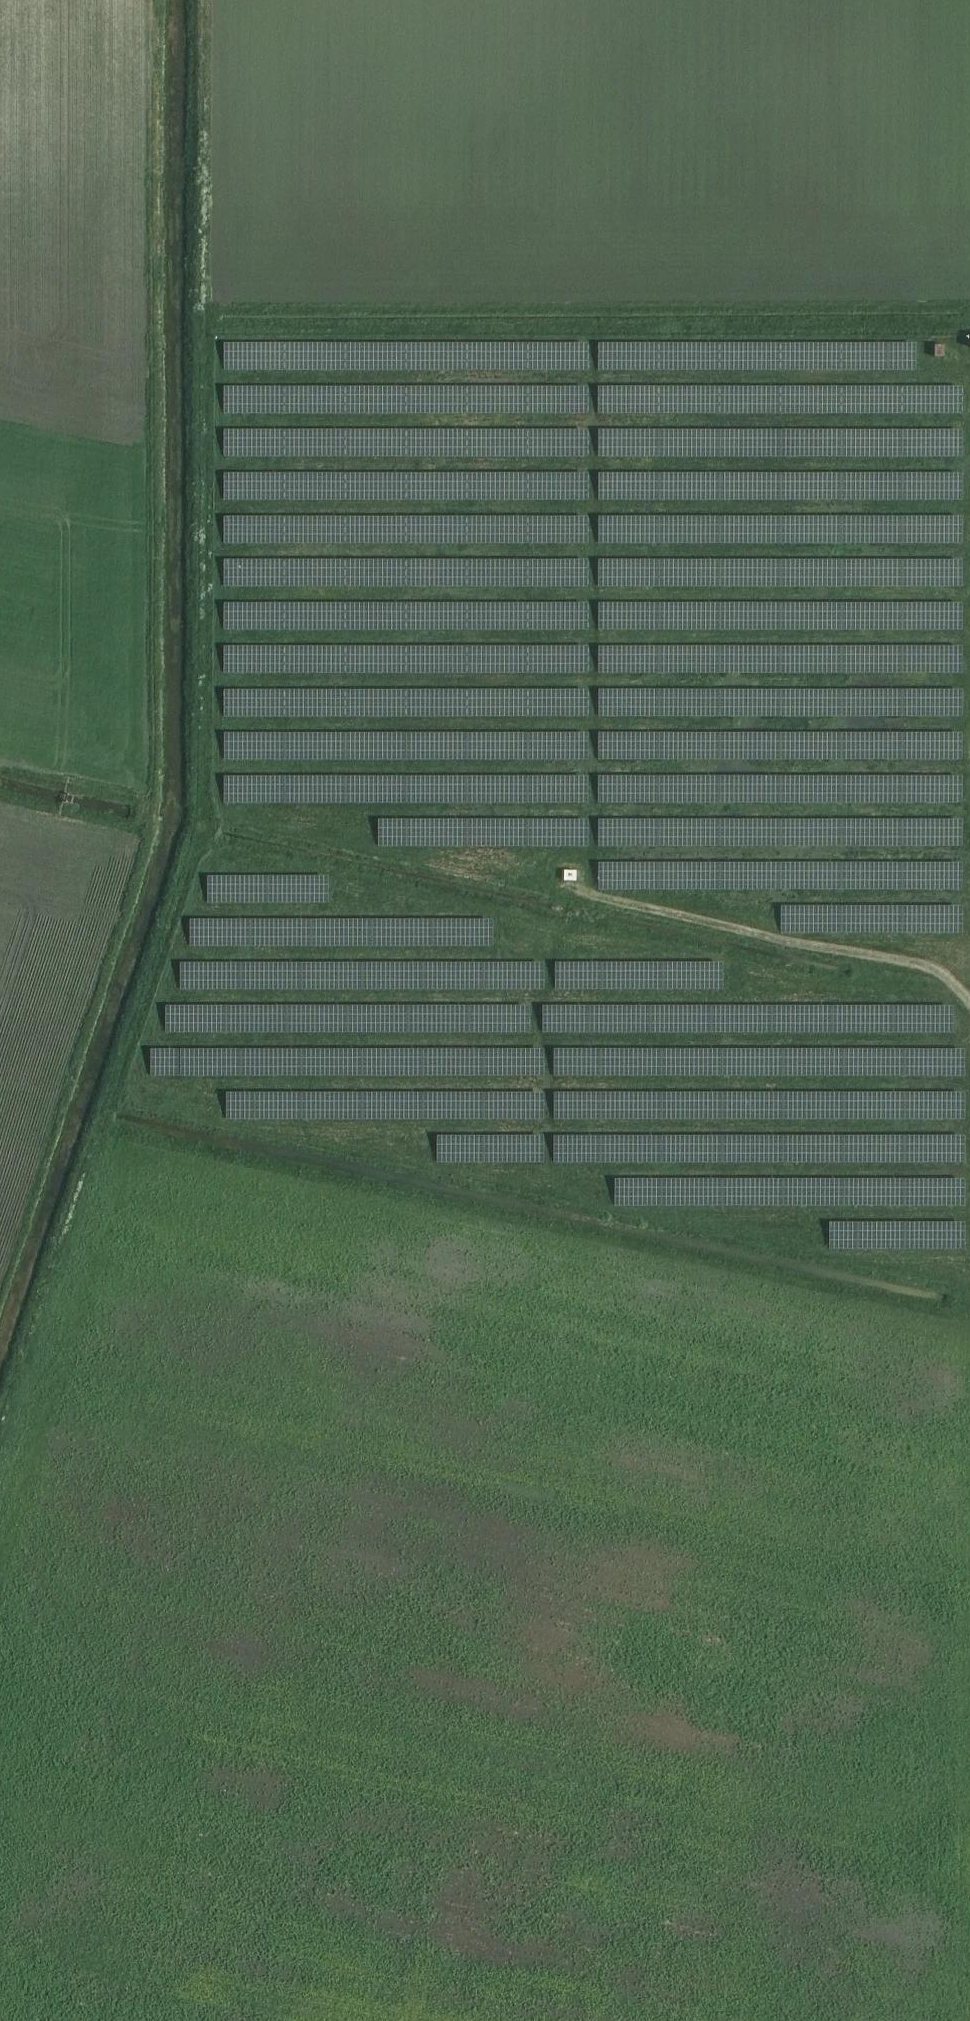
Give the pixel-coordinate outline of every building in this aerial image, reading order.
[(565,872),(565,881),(577,882),(577,872),(565,872)]
